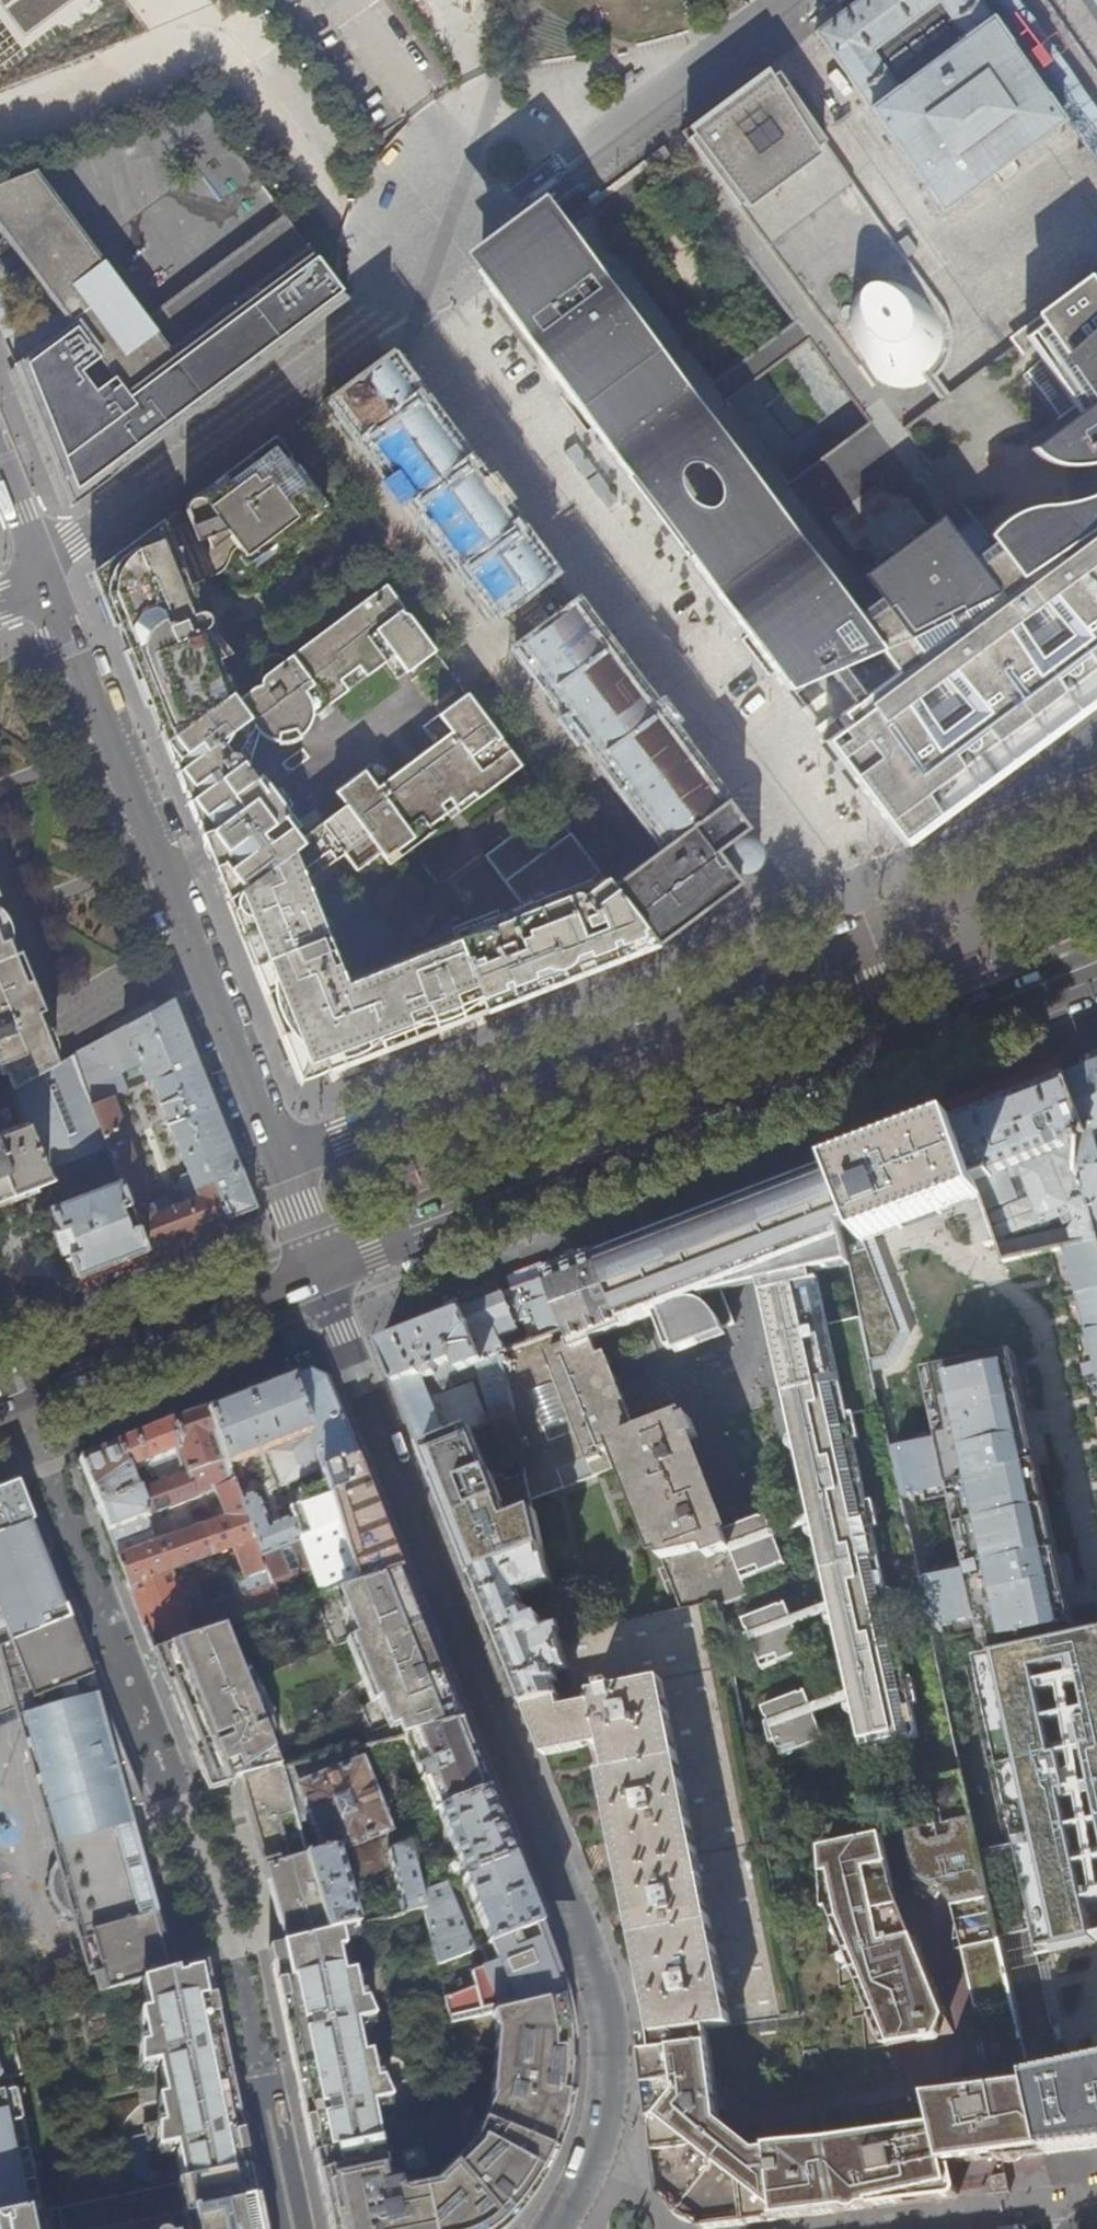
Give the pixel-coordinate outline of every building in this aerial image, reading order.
[(21,40),(75,0),(0,0),(0,14),(1,13),(21,40)] [(818,29),(819,37),(940,212),(1060,119),(976,0),(857,0),(818,29)] [(1022,0),(990,0),(1096,155),(1096,108),(1022,0)] [(765,70),(685,129),(745,211),(820,157),(765,70)] [(349,299),(283,211),(143,317),(36,169),(0,183),(0,225),(71,321),(15,362),(72,506),(136,458),(349,299)] [(482,282),(560,223),(540,196),(462,255),(482,282)] [(858,577),(875,601),(854,616),(560,223),(482,282),(515,327),(786,692),(877,654),(893,675),(838,716),(847,726),(825,742),(897,840),(911,828),(936,801),(953,781),(959,769),(951,758),(984,735),(992,746),(1060,694),(1052,683),(1083,660),(1092,671),(1096,668),(1096,562),(1040,604),(1066,639),(1038,660),(1012,626),(940,680),(966,714),(937,735),(912,701),(881,725),(867,706),(1096,533),(1096,495),(1082,503),(1023,512),(1002,522),(985,537),(991,545),(968,561),(936,522),(858,577)] [(1028,450),(1033,458),(1039,464),(1046,467),(1077,469),(1089,467),(1096,465),(1096,294),(1087,280),(1034,320),(1058,356),(1058,358),(1091,407),(1028,450)] [(915,388),(924,385),(921,379),(926,374),(932,366),(936,359),(938,351),(939,343),(938,332),(933,318),(923,303),(916,297),(908,291),(901,287),(892,284),(883,282),(876,282),(870,284),(865,287),(859,291),(854,297),(851,303),(848,311),(848,319),(848,327),(850,335),(852,342),(861,360),(869,372),(877,379),(883,384),(891,388),(901,390),(908,389),(915,388)] [(553,572),(388,351),(326,398),(490,619),(553,572)] [(243,560),(322,501),(274,437),(184,504),(194,544),(222,532),(243,560)] [(220,660),(203,636),(203,632),(206,629),(206,626),(205,621),(202,617),(198,582),(185,589),(160,523),(97,569),(112,607),(165,741),(229,694),(217,661),(220,660)] [(247,761),(252,748),(257,735),(258,735),(261,738),(269,744),(274,745),(278,746),(283,747),(287,746),(292,745),(298,741),(304,735),(308,727),(310,719),(391,658),(404,675),(435,652),(385,586),(260,679),(259,688),(253,687),(235,701),(229,694),(165,741),(212,860),(216,870),(228,900),(301,845),(298,840),(276,812),(245,772),(245,766),(247,766),(247,761)] [(746,831),(576,603),(513,649),(660,846),(638,863),(609,885),(653,944),(669,938),(687,925),(708,909),(737,886),(735,881),(742,881),(746,879),(751,876),(755,872),(758,867),(759,863),(759,854),(757,848),(752,842),(749,839),(742,834),(746,831)] [(897,840),(903,847),(1096,704),(1096,668),(1092,671),(1083,660),(1052,683),(1060,694),(992,746),(984,735),(951,758),(959,769),(953,781),(936,801),(911,828),(897,840)] [(428,828),(471,796),(475,802),(520,767),(466,693),(435,716),(449,734),(375,789),(362,771),(332,793),(343,807),(344,806),(380,853),(389,865),(431,833),(428,828)] [(483,1010),(456,940),(341,985),(303,884),(340,857),(353,873),(380,853),(344,806),(343,807),(298,840),(301,845),(228,900),(248,952),(299,1081),(344,1064),(429,1031),(483,1010)] [(653,944),(609,885),(570,833),(546,851),(527,825),(483,857),(524,913),(456,940),(483,1010),(525,994),(607,962),(653,944)] [(12,921),(10,918),(6,913),(2,911),(0,910),(0,924),(8,943),(9,942),(12,937),(13,933),(13,928),(12,921)] [(2,1069),(10,1089),(56,1064),(54,1060),(40,1024),(38,1019),(35,1013),(12,953),(8,943),(0,924),(0,1069),(2,1069)] [(46,1009),(22,949),(12,953),(35,1013),(46,1009)] [(191,1046),(172,1000),(125,1026),(148,1080),(146,1081),(147,1084),(154,1081),(198,1195),(156,1211),(113,1096),(130,1090),(128,1084),(120,1087),(117,1061),(129,1059),(122,1028),(74,1054),(107,1143),(119,1178),(146,1249),(147,1251),(229,1220),(228,1217),(255,1207),(238,1165),(215,1107),(191,1046)] [(59,1042),(58,1038),(57,1035),(55,1032),(50,1028),(47,1026),(40,1024),(54,1060),(58,1054),(59,1049),(59,1042)] [(107,1143),(74,1054),(56,1064),(10,1089),(43,1167),(107,1143)] [(1095,1137),(1096,1136),(1096,1067),(1095,1068),(1066,1079),(1088,1138),(1073,1144),(1096,1235),(1096,1144),(1095,1137)] [(1073,1144),(1088,1138),(1066,1079),(993,1107),(955,1122),(982,1197),(1005,1263),(1066,1249),(1096,1242),(1096,1235),(1073,1144)] [(48,1179),(43,1167),(10,1089),(0,1095),(0,1197),(48,1179)] [(964,1204),(982,1197),(955,1122),(935,1130),(834,1169),(856,1225),(864,1243),(866,1242),(964,1204)] [(872,1363),(843,1230),(856,1225),(834,1169),(713,1216),(635,1246),(660,1297),(695,1285),(705,1334),(722,1327),(734,1322),(720,1289),(738,1281),(757,1274),(776,1322),(779,1322),(780,1333),(783,1333),(786,1349),(781,1350),(795,1418),(800,1417),(802,1428),(799,1428),(797,1429),(795,1430),(794,1433),(793,1437),(793,1440),(797,1444),(799,1445),(802,1445),(803,1454),(815,1510),(820,1509),(821,1518),(815,1521),(813,1524),(812,1527),(813,1530),(814,1533),(817,1535),(821,1536),(823,1549),(834,1601),(838,1600),(840,1610),(833,1612),(831,1615),(830,1618),(830,1620),(831,1623),(832,1625),(834,1627),(837,1628),(839,1628),(842,1641),(852,1692),(858,1691),(859,1701),(853,1703),(851,1705),(849,1708),(849,1711),(850,1714),(852,1717),(855,1718),(857,1719),(860,1732),(864,1751),(922,1740),(916,1708),(921,1707),(915,1681),(910,1682),(896,1620),(902,1618),(896,1593),(891,1594),(877,1531),(883,1530),(877,1504),(871,1506),(858,1443),(864,1441),(859,1418),(883,1413),(872,1363)] [(146,1249),(119,1178),(52,1205),(59,1226),(70,1222),(79,1249),(68,1252),(76,1276),(79,1275),(106,1264),(146,1249)] [(843,1230),(872,1363),(890,1359),(900,1334),(866,1242),(864,1243),(856,1225),(843,1230)] [(1066,1249),(1096,1368),(1096,1242),(1066,1249)] [(705,1334),(695,1285),(660,1297),(635,1246),(597,1261),(624,1327),(654,1315),(671,1308),(687,1348),(697,1344),(694,1338),(705,1334)] [(706,1487),(688,1441),(696,1438),(689,1420),(638,1439),(619,1391),(606,1358),(599,1360),(591,1341),(624,1327),(597,1261),(572,1270),(548,1280),(568,1333),(501,1358),(513,1413),(533,1499),(610,1468),(608,1460),(619,1456),(679,1609),(719,1601),(719,1604),(746,1594),(749,1592),(744,1578),(725,1533),(706,1487)] [(111,1278),(106,1264),(79,1275),(83,1288),(111,1278)] [(463,1369),(501,1358),(568,1333),(548,1280),(505,1296),(444,1320),(463,1369)] [(687,1348),(671,1308),(654,1315),(667,1349),(673,1348),(675,1352),(687,1348)] [(463,1369),(444,1320),(432,1324),(380,1345),(421,1450),(448,1439),(445,1432),(450,1431),(439,1404),(435,1406),(424,1381),(438,1376),(441,1383),(479,1367),(491,1411),(483,1414),(487,1424),(513,1413),(501,1358),(463,1369)] [(707,1340),(725,1333),(722,1327),(705,1334),(707,1340)] [(786,1349),(783,1333),(780,1333),(777,1333),(779,1342),(781,1350),(786,1349)] [(697,1344),(707,1340),(705,1334),(694,1338),(697,1344)] [(951,1439),(892,1451),(903,1500),(962,1488),(979,1569),(922,1581),(933,1630),(990,1618),(999,1660),(989,1662),(1041,1914),(1026,1917),(1035,1957),(1096,1944),(1064,1797),(1071,1796),(1063,1760),(1057,1761),(1038,1675),(1078,1666),(1090,1724),(1079,1727),(1096,1808),(1096,1638),(1077,1642),(1069,1608),(1059,1610),(1055,1592),(1065,1590),(1057,1554),(1048,1556),(1029,1470),(1038,1468),(1031,1433),(1021,1435),(1017,1417),(1027,1415),(1014,1358),(937,1375),(951,1439)] [(339,1417),(324,1379),(309,1373),(298,1377),(289,1381),(311,1434),(322,1470),(356,1460),(339,1417)] [(311,1434),(289,1381),(233,1402),(207,1413),(267,1573),(272,1587),(280,1608),(312,1598),(356,1584),(322,1470),(311,1434)] [(267,1573),(207,1413),(206,1410),(168,1425),(169,1427),(126,1444),(91,1457),(78,1462),(153,1651),(154,1650),(221,1628),(280,1608),(272,1587),(186,1615),(171,1571),(203,1559),(214,1585),(220,1589),(267,1573)] [(1031,1433),(1027,1415),(1017,1417),(1021,1435),(1031,1433)] [(544,1551),(536,1516),(506,1527),(497,1505),(500,1504),(491,1481),(488,1482),(469,1431),(448,1439),(421,1450),(463,1552),(473,1578),(544,1551)] [(365,1482),(356,1460),(322,1470),(356,1584),(356,1585),(400,1571),(391,1547),(365,1482)] [(1057,1554),(1038,1468),(1029,1470),(1048,1556),(1057,1554)] [(16,1486),(0,1493),(0,1647),(69,1620),(56,1587),(16,1486)] [(815,1521),(821,1518),(820,1509),(815,1510),(777,1525),(781,1534),(815,1521)] [(744,1578),(791,1560),(781,1534),(777,1525),(773,1514),(725,1533),(744,1578)] [(548,1629),(541,1610),(529,1614),(521,1593),(551,1582),(544,1551),(473,1578),(499,1644),(525,1707),(557,1699),(573,1695),(560,1634),(563,1634),(560,1623),(548,1629)] [(426,1652),(410,1610),(415,1608),(400,1571),(356,1585),(356,1584),(312,1598),(332,1647),(346,1642),(371,1702),(371,1703),(370,1704),(369,1703),(360,1707),(375,1745),(403,1738),(461,1724),(441,1674),(440,1674),(427,1661),(430,1661),(426,1652)] [(1069,1608),(1065,1590),(1055,1592),(1059,1610),(1069,1608)] [(833,1612),(840,1610),(838,1600),(834,1601),(796,1615),(800,1624),(833,1612)] [(803,2018),(719,1604),(719,1601),(679,1609),(563,1634),(560,1634),(573,1695),(575,1694),(577,1707),(561,1710),(557,1699),(525,1707),(544,1756),(577,1750),(603,1745),(604,1750),(609,1774),(601,1775),(610,1818),(621,1869),(634,1934),(649,2007),(655,2038),(711,2031),(803,2018)] [(791,1602),(746,1620),(752,1633),(749,1635),(755,1655),(759,1653),(766,1668),(810,1651),(800,1624),(796,1615),(791,1602)] [(441,1674),(415,1608),(410,1610),(426,1652),(430,1661),(427,1661),(440,1674),(441,1674)] [(69,1620),(0,1647),(0,1711),(11,1707),(41,1695),(44,1707),(25,1712),(62,1842),(78,1838),(80,1845),(67,1848),(62,1852),(58,1856),(54,1860),(53,1862),(50,1867),(47,1884),(50,1897),(58,1909),(69,1915),(72,1916),(79,1918),(84,1918),(88,1917),(99,1914),(106,1941),(93,1945),(100,1970),(104,1988),(139,1975),(172,1963),(128,1805),(143,1802),(69,1620)] [(273,1720),(253,1686),(247,1670),(240,1673),(221,1628),(154,1650),(153,1651),(206,1786),(239,1778),(246,1806),(273,1902),(284,1938),(325,1929),(325,1927),(281,1769),(268,1739),(271,1736),(272,1733),(272,1731),(272,1728),(269,1721),(273,1720)] [(1041,1914),(989,1662),(974,1666),(1026,1917),(1041,1914)] [(786,1759),(791,1757),(827,1743),(817,1715),(813,1706),(807,1690),(763,1707),(769,1721),(766,1722),(774,1745),(780,1743),(786,1759)] [(853,1703),(859,1701),(858,1691),(852,1692),(813,1706),(817,1715),(853,1703)] [(62,1842),(25,1712),(44,1707),(41,1695),(11,1707),(54,1860),(58,1856),(62,1852),(67,1848),(80,1845),(78,1838),(62,1842)] [(438,1811),(488,1791),(478,1766),(461,1724),(403,1738),(434,1813),(438,1811)] [(354,1921),(356,1920),(335,1851),(383,1833),(384,1829),(377,1810),(386,1806),(365,1761),(369,1760),(364,1748),(281,1769),(325,1927),(341,1924),(354,1921)] [(505,1836),(488,1791),(438,1811),(458,1859),(416,1876),(420,1896),(514,1858),(505,1836)] [(989,1899),(972,1819),(904,1834),(914,1882),(925,1885),(933,1889),(940,1894),(952,1907),(989,1899)] [(403,1825),(404,1829),(407,1839),(421,1834),(416,1820),(403,1825)] [(407,1839),(404,1829),(398,1831),(399,1838),(393,1839),(390,1843),(391,1851),(389,1853),(402,1910),(422,1905),(420,1896),(416,1876),(407,1839)] [(907,1940),(884,1838),(845,1847),(846,1854),(823,1857),(827,1911),(832,1911),(886,2047),(958,2037),(918,1938),(907,1940)] [(846,1854),(845,1847),(823,1851),(823,1857),(846,1854)] [(531,1901),(514,1858),(420,1896),(422,1905),(437,1965),(472,1951),(447,1891),(465,1884),(486,1945),(540,1924),(531,1901)] [(106,1941),(99,1914),(88,1917),(84,1918),(79,1918),(72,1916),(69,1915),(85,1974),(100,1970),(93,1945),(106,1941)] [(357,1933),(354,1921),(341,1924),(343,1937),(357,1933)] [(394,2106),(387,2069),(365,2073),(356,2025),(376,2020),(364,1964),(343,1969),(338,1945),(345,1943),(343,1937),(341,1924),(325,1927),(325,1929),(284,1938),(268,1942),(289,2042),(311,2145),(378,2132),(374,2111),(394,2106)] [(552,1958),(540,1924),(486,1945),(475,1950),(490,2015),(566,1997),(552,1958)] [(1013,2005),(999,1942),(963,1950),(975,2008),(982,2012),(1013,2005)] [(224,2054),(204,1956),(172,1963),(139,1975),(144,2006),(136,2008),(130,2063),(153,2058),(155,2063),(151,2064),(157,2091),(150,2093),(149,2117),(134,2120),(137,2132),(109,2137),(112,2154),(118,2167),(128,2180),(134,2183),(246,2160),(224,2054)] [(574,2029),(573,2022),(566,1997),(490,2015),(494,2032),(487,2098),(468,2142),(436,2177),(438,2188),(404,2194),(398,2190),(396,2181),(388,2183),(378,2132),(311,2145),(328,2228),(506,2228),(532,2200),(547,2175),(566,2130),(576,2075),(576,2068),(574,2029)] [(711,2031),(655,2038),(643,2040),(660,2200),(696,2228),(701,2228),(688,2128),(722,2124),(721,2117),(722,2114),(721,2110),(711,2031)] [(1005,2059),(1001,2045),(984,2046),(985,2053),(995,2060),(1005,2059)] [(1029,2079),(1031,2087),(1046,2155),(1096,2149),(1096,2064),(1029,2079)] [(1046,2155),(1031,2087),(1024,2088),(1022,2082),(1013,2090),(1009,2090),(1008,2084),(999,2092),(994,2092),(993,2086),(985,2094),(983,2094),(981,2094),(980,2092),(977,2090),(974,2089),(971,2089),(968,2090),(967,2092),(965,2094),(964,2097),(932,2101),(938,2130),(828,2146),(834,2172),(842,2213),(951,2198),(956,2195),(957,2193),(957,2191),(955,2187),(953,2186),(950,2185),(947,2168),(998,2161),(1003,2163),(1008,2164),(1010,2164),(1014,2163),(1020,2158),(1046,2155)] [(23,2220),(30,2219),(4,2093),(0,2094),(0,2228),(25,2228),(23,2220)] [(762,2155),(722,2127),(722,2124),(688,2128),(701,2228),(728,2228),(771,2223),(762,2155)] [(842,2213),(834,2172),(828,2146),(773,2154),(772,2155),(763,2156),(762,2155),(771,2223),(842,2214),(842,2213)] [(246,2160),(134,2183),(135,2184),(153,2190),(153,2193),(171,2189),(179,2228),(261,2228),(246,2160)] [(1008,2191),(1005,2174),(992,2177),(990,2178),(988,2180),(987,2183),(987,2186),(988,2193),(1008,2191)] [(37,2218),(30,2219),(23,2220),(25,2228),(39,2228),(37,2218)]
